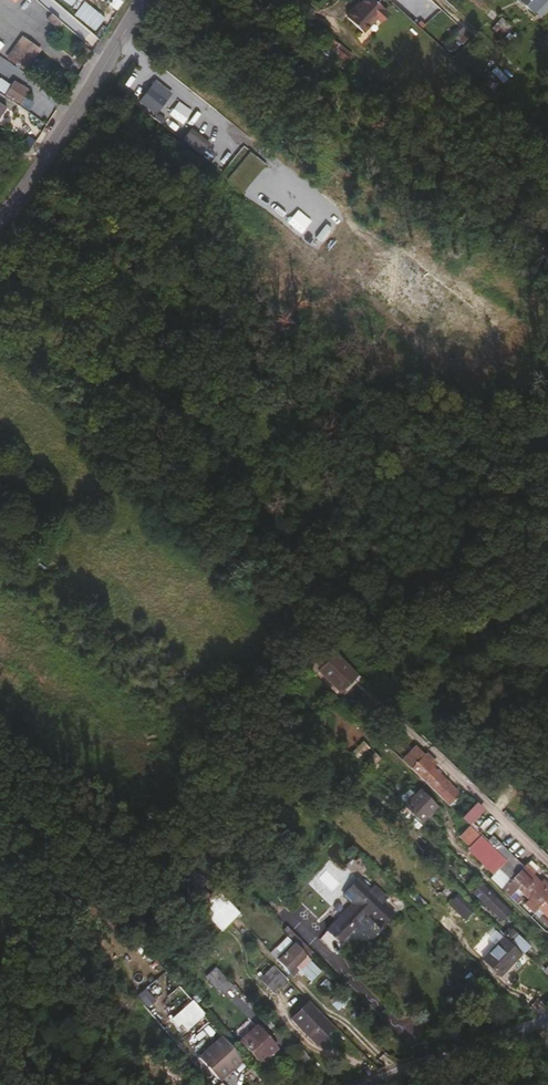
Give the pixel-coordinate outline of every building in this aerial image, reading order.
[(106,13),(84,0),(83,0),(74,14),(97,27),(106,13)] [(386,14),(371,0),(364,0),(347,19),(363,34),(376,19),(379,22),(386,14)] [(526,2),(540,16),(547,7),(547,0),(527,0),(526,2)] [(45,21),(53,27),(57,22),(49,16),(45,21)] [(511,22),(505,27),(516,37),(521,32),(511,22)] [(320,55),(336,69),(351,53),(333,40),(320,55)] [(28,50),(23,58),(39,70),(44,62),(28,50)] [(13,71),(29,83),(39,70),(23,58),(13,71)] [(361,78),(369,84),(374,78),(366,72),(361,78)] [(135,103),(150,114),(162,99),(146,87),(135,103)] [(8,104),(12,97),(3,91),(0,96),(0,99),(8,104)] [(26,109),(30,103),(16,94),(8,106),(22,114),(22,116),(31,122),(36,115),(26,109)] [(0,130),(10,116),(0,109),(0,130)] [(185,148),(195,156),(201,149),(190,141),(185,148)] [(310,518),(317,523),(327,509),(320,505),(310,518)] [(309,657),(324,671),(336,659),(321,645),(309,657)] [(336,659),(324,671),(320,676),(342,698),(359,681),(336,659)] [(400,758),(448,803),(460,791),(432,764),(435,761),(415,742),(400,758)] [(400,788),(388,799),(404,815),(415,803),(400,788)] [(415,803),(404,815),(420,830),(436,813),(420,797),(415,803)] [(469,823),(483,806),(474,799),(461,816),(469,823)] [(512,883),(518,889),(532,875),(526,869),(512,883)] [(543,886),(532,875),(518,889),(529,900),(543,886)] [(543,886),(529,900),(547,919),(547,891),(543,886)] [(446,901),(463,918),(474,907),(457,891),(446,901)] [(471,899),(499,927),(508,918),(480,891),(471,899)] [(368,925),(381,938),(393,926),(378,910),(382,905),(375,898),(320,953),(330,963),(368,925)] [(202,900),(195,907),(204,918),(212,910),(202,900)] [(222,901),(212,910),(234,933),(244,923),(222,901)] [(212,910),(204,918),(227,941),(234,933),(212,910)] [(305,945),(311,939),(299,927),(293,933),(305,945)] [(177,934),(172,938),(177,943),(181,939),(177,934)] [(511,936),(504,943),(522,960),(529,953),(511,936)] [(497,985),(519,963),(502,946),(479,968),(497,985)] [(269,952),(261,961),(274,973),(282,965),(269,952)] [(295,980),(311,996),(317,989),(312,984),(318,977),(308,967),(295,980)] [(234,995),(217,977),(212,982),(229,1001),(234,995)] [(229,1001),(212,982),(208,986),(224,1005),(229,1001)] [(173,1016),(186,1031),(205,1014),(192,1000),(173,1016)] [(296,1020),(289,1027),(298,1037),(313,1051),(331,1033),(307,1010),(296,1020)] [(260,1051),(271,1064),(277,1059),(257,1038),(252,1042),(260,1051)] [(252,1042),(241,1052),(261,1074),(271,1064),(260,1051),(252,1042)] [(153,1052),(146,1058),(152,1065),(159,1059),(153,1052)] [(231,1065),(224,1059),(209,1075),(220,1084),(222,1084),(227,1079),(223,1075),(231,1065)] [(298,1062),(308,1072),(311,1069),(302,1059),(298,1062)] [(308,1072),(298,1062),(297,1063),(306,1074),(308,1072)]
